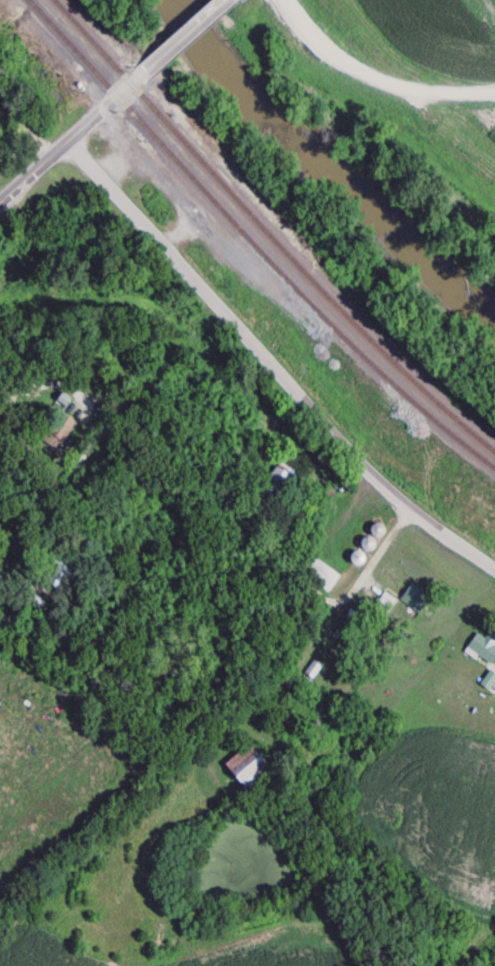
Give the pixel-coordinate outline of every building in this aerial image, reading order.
[(70,404),(64,397),(55,405),(61,412),(70,404)] [(302,476),(289,464),(265,490),(278,502),(302,476)] [(329,596),(344,578),(314,554),(300,572),(329,596)] [(401,598),(421,615),(433,601),(413,584),(401,598)] [(13,625),(5,611),(0,614),(0,632),(13,625)] [(494,669),(494,642),(475,633),(465,656),(494,669)] [(254,794),(282,767),(255,740),(227,767),(254,794)]
